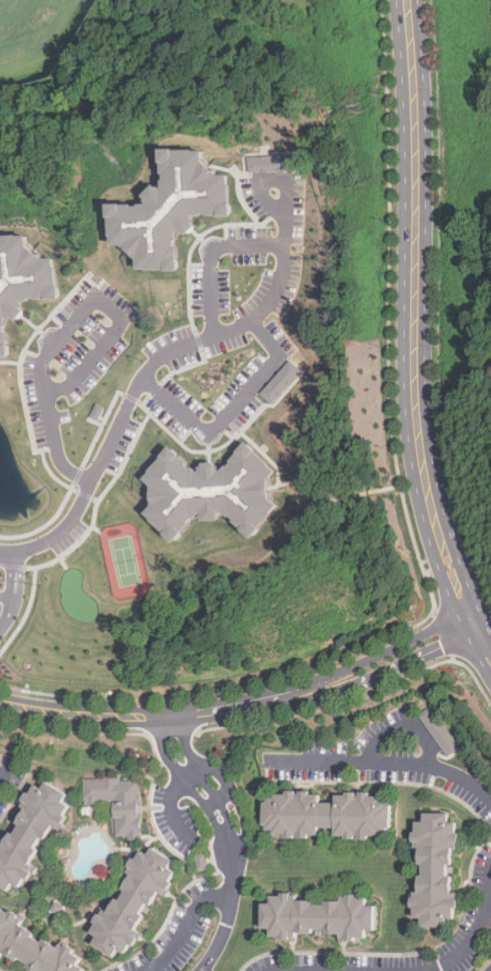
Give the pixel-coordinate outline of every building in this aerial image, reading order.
[(230,174),(231,216),(193,216),(192,217),(197,220),(194,222),(197,224),(187,235),(185,233),(182,236),(178,231),(177,232),(178,239),(175,239),(175,246),(179,246),(179,270),(147,271),(148,268),(138,269),(137,258),(123,244),(113,244),(111,203),(147,203),(148,202),(146,199),(147,198),(144,195),(155,184),(161,189),(163,187),(161,148),(175,148),(176,151),(203,151),(203,161),(217,174),(230,174)] [(248,156),(249,173),(296,169),(295,154),(248,156)] [(11,356),(6,319),(9,317),(12,321),(14,318),(17,321),(26,310),(24,308),(26,306),(22,302),(23,301),(60,298),(56,257),(43,258),(29,246),(28,234),(0,235),(0,357),(11,356)] [(259,393),(271,404),(301,370),(289,360),(259,393)] [(92,417),(98,420),(104,408),(98,404),(92,417)] [(147,512),(154,519),(153,521),(175,543),(200,513),(202,513),(202,516),(204,516),(204,520),(221,520),(221,512),(223,512),(229,517),(230,516),(235,519),(233,521),(251,538),(277,505),(269,498),(268,478),(275,472),(246,442),(221,470),(220,470),(219,465),(215,465),(215,462),(203,462),(203,466),(199,466),(200,470),(198,472),(170,446),(150,470),(151,472),(145,479),(153,485),(153,505),(147,512)] [(419,713),(446,758),(459,750),(432,705),(419,713)] [(140,777),(83,778),(84,803),(114,803),(115,838),(141,838),(140,777)] [(10,890),(13,884),(20,888),(25,879),(28,880),(44,851),(36,848),(42,837),(45,839),(54,827),(58,829),(70,806),(64,802),(69,794),(47,781),(43,789),(36,784),(31,793),(26,791),(18,804),(26,809),(3,846),(0,843),(0,884),(10,890)] [(264,801),(263,826),(267,825),(267,830),(274,830),(274,834),(286,834),(286,838),(309,838),(309,835),(320,835),(320,827),(336,827),(336,836),(345,835),(345,838),(369,839),(369,835),(381,836),(381,832),(388,832),(388,828),(392,828),(392,800),(381,800),(381,796),(369,796),(369,791),(347,790),(346,795),(337,795),(336,803),(320,802),(320,795),(310,794),(311,791),(286,790),(287,795),(275,794),(275,798),(268,798),(268,801),(264,801)] [(413,820),(417,916),(418,916),(419,926),(444,925),(444,918),(455,918),(454,892),(451,892),(450,848),(458,847),(457,821),(450,821),(449,811),(424,812),(424,819),(413,820)] [(113,957),(118,949),(125,953),(131,944),(134,946),(142,932),(138,929),(161,892),(163,894),(177,871),(170,867),(174,860),(153,847),(149,854),(141,849),(137,859),(134,857),(126,871),(130,875),(109,911),(103,907),(94,922),(96,923),(91,932),(97,937),(92,944),(113,957)] [(199,871),(210,869),(207,854),(196,856),(199,871)] [(268,933),(337,933),(337,941),(363,941),(363,933),(373,933),(373,908),(366,908),(366,898),(297,898),(297,891),(270,891),(270,899),(261,899),(261,924),(268,924),(268,933)] [(1,956),(4,953),(17,961),(20,957),(29,963),(27,967),(34,970),(83,970),(85,968),(79,964),(82,958),(73,953),(75,949),(63,942),(60,948),(22,925),(25,920),(19,917),(20,915),(11,910),(9,912),(1,907),(0,909),(0,955),(1,956)]
